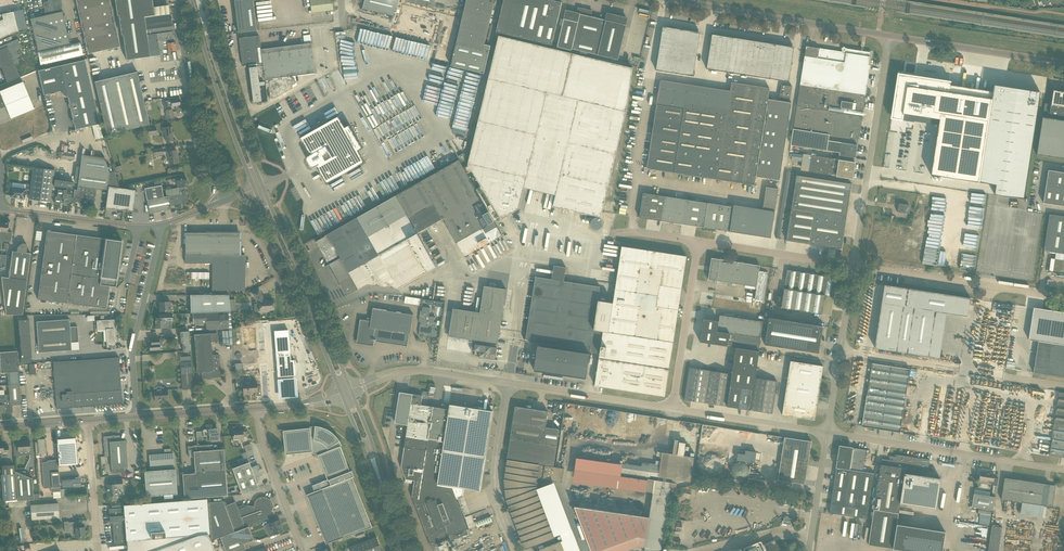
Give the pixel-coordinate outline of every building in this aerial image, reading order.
[(30,19),(37,51),(70,44),(62,12),(60,3),(61,2),(61,0),(52,0),(53,1),(43,3),(46,15),(30,19)] [(88,54),(120,47),(109,0),(76,0),(88,54)] [(149,57),(148,44),(144,17),(154,16),(153,7),(153,6),(152,6),(151,6),(150,0),(115,0),(117,16),(119,16),(122,35),(123,35),(126,60),(149,57)] [(238,33),(256,31),(252,0),(238,0),(234,1),(235,8),(235,11),(238,33)] [(311,13),(327,11),(333,10),(332,0),(310,0),(311,13)] [(396,16),(400,0),(356,0),(364,2),(363,8),(396,16)] [(434,9),(436,0),(407,0),(406,2),(434,9)] [(484,74),(491,46),(485,44),(494,2),(495,0),(467,0),(466,1),(463,15),(460,27),(446,24),(437,62),(484,74)] [(552,45),(562,3),(551,0),(504,0),(496,32),(552,45)] [(400,1),(393,32),(436,42),(432,61),(437,62),(446,24),(460,27),(463,15),(449,12),(434,9),(406,2),(400,1)] [(587,53),(618,60),(626,25),(625,25),(627,19),(615,16),(613,22),(591,17),(592,12),(591,10),(583,8),(582,9),(579,8),(578,13),(577,13),(574,22),(564,19),(557,47),(572,50),(572,49),(580,51),(580,53),(587,54),(587,53)] [(18,31),(14,12),(0,15),(0,39),(18,31)] [(171,16),(171,14),(170,14),(154,16),(144,17),(148,44),(149,57),(163,55),(162,49),(161,42),(167,42),(174,41),(174,40),(174,38),(173,32),(173,29),(172,23),(172,21),(171,16)] [(663,27),(656,70),(693,76),(700,33),(663,27)] [(299,30),(300,37),(309,36),(308,29),(299,30)] [(382,50),(412,56),(415,41),(402,39),(401,43),(398,42),(399,37),(385,34),(382,50)] [(707,65),(707,69),(789,82),(794,49),(794,47),(788,47),(785,46),(721,36),(717,35),(712,35),(712,37),(711,45),(710,45),(710,46),(710,47),(710,48),(710,52),(709,51),(709,52),(710,52),(709,56),(709,57),(708,57),(708,58),(709,58),(708,63),(707,63),(707,64),(708,64),(707,65)] [(259,36),(239,38),(242,65),(248,64),(248,66),(247,66),(252,104),(258,103),(261,103),(267,102),(266,87),(268,87),(270,99),(275,98),(291,88),(291,84),(294,84),(294,83),(294,78),(293,77),(290,78),(290,76),(315,73),(311,43),(261,49),(261,43),(260,43),(259,36)] [(499,215),(501,220),(519,209),(524,188),(555,195),(553,206),(600,217),(626,111),(633,68),(499,36),(468,165),(499,215)] [(7,82),(20,77),(15,65),(19,63),(17,57),(19,56),(16,50),(21,48),(20,44),(18,39),(0,47),(0,65),(1,66),(7,82)] [(167,42),(161,42),(162,49),(168,49),(168,50),(168,52),(170,51),(176,51),(175,42),(167,43),(167,42)] [(38,52),(41,65),(83,56),(80,43),(38,52)] [(806,46),(793,129),(859,139),(866,94),(867,94),(869,92),(868,90),(867,90),(870,70),(871,70),(873,69),(871,67),(868,66),(871,52),(845,48),(842,50),(842,51),(842,52),(835,51),(834,52),(832,51),(832,50),(823,49),(823,50),(819,49),(819,48),(806,46)] [(75,130),(92,126),(100,124),(85,60),(38,71),(44,95),(60,91),(60,92),(68,97),(75,130)] [(96,87),(107,135),(150,125),(138,77),(137,72),(95,82),(96,87)] [(392,75),(366,87),(372,100),(398,87),(392,75)] [(899,75),(892,118),(902,119),(902,114),(939,120),(938,125),(931,175),(995,185),(994,194),(1024,199),(1040,92),(1004,87),(993,85),(992,91),(982,90),(949,85),(949,82),(932,80),(899,75)] [(660,80),(647,169),(754,185),(756,177),(779,180),(791,103),(789,103),(779,101),(771,100),(771,97),(768,97),(769,94),(769,88),(732,82),(730,91),(660,80)] [(11,119),(34,109),(32,104),(23,82),(0,91),(0,107),(1,109),(6,107),(11,119)] [(779,101),(789,103),(792,86),(781,85),(779,101)] [(371,126),(385,153),(429,132),(422,117),(424,117),(417,104),(413,106),(404,88),(392,94),(399,109),(388,115),(396,131),(394,132),(392,134),(385,119),(371,126)] [(1054,91),(1052,105),(1051,105),(1049,113),(1063,116),(1063,93),(1054,91)] [(174,100),(163,102),(164,105),(164,108),(172,106),(175,106),(180,105),(179,99),(174,100)] [(165,111),(167,119),(174,118),(172,110),(165,111)] [(345,128),(338,116),(300,138),(310,156),(308,157),(307,158),(307,159),(307,161),(310,167),(311,167),(312,168),(313,168),(314,167),(316,166),(326,184),(365,162),(358,150),(363,148),(350,125),(345,128)] [(1042,117),(1036,155),(1063,159),(1063,121),(1042,117)] [(165,133),(166,142),(173,141),(171,126),(166,127),(163,127),(163,133),(165,133)] [(793,129),(791,145),(840,152),(839,155),(855,158),(857,145),(828,141),(829,135),(793,129)] [(171,151),(168,151),(169,164),(173,164),(178,163),(177,158),(176,158),(176,155),(177,155),(176,150),(171,151)] [(58,158),(74,160),(75,154),(68,153),(64,153),(59,152),(58,158)] [(801,161),(802,154),(792,153),(791,159),(801,161)] [(55,180),(54,186),(65,188),(64,190),(63,190),(58,190),(57,197),(55,196),(54,204),(60,205),(61,201),(63,202),(63,203),(69,204),(70,201),(75,202),(79,202),(80,204),(82,204),(82,206),(83,208),(85,208),(87,207),(87,205),(89,205),(91,204),(91,202),(93,202),(95,201),(95,199),(94,197),(95,196),(96,191),(95,190),(95,189),(107,191),(108,186),(119,188),(114,171),(109,173),(105,158),(82,155),(80,169),(77,187),(82,187),(82,191),(81,191),(81,190),(74,190),(73,198),(71,197),(72,191),(67,190),(68,188),(72,189),(73,182),(55,180)] [(809,172),(852,178),(855,162),(803,155),(803,157),(801,171),(809,172)] [(339,284),(346,296),(356,291),(368,284),(398,289),(436,267),(417,234),(442,219),(464,257),(502,236),(459,160),(358,217),(320,239),(315,242),(329,265),(338,260),(349,278),(339,284)] [(403,184),(416,177),(409,164),(396,170),(403,184)] [(114,168),(116,174),(124,172),(121,165),(114,168)] [(29,200),(50,202),(54,170),(33,167),(31,185),(29,196),(29,200)] [(1046,187),(1054,188),(1056,171),(1048,170),(1046,187)] [(1062,189),(1063,176),(1063,173),(1056,171),(1054,188),(1062,189)] [(786,240),(841,249),(851,184),(796,175),(786,240)] [(180,177),(172,178),(173,183),(176,183),(177,188),(185,187),(185,186),(184,184),(186,184),(186,183),(188,183),(187,179),(186,180),(185,176),(180,177)] [(376,183),(383,194),(391,190),(385,178),(376,183)] [(10,188),(10,192),(11,192),(11,197),(16,198),(19,198),(24,199),(25,195),(29,196),(31,185),(26,184),(25,189),(20,188),(20,189),(17,188),(18,188),(12,187),(12,188),(10,188)] [(148,208),(149,213),(171,209),(170,206),(171,206),(168,190),(165,190),(166,196),(163,197),(161,185),(145,189),(148,208)] [(109,187),(106,208),(118,210),(133,212),(134,201),(135,190),(109,187)] [(372,193),(373,192),(371,187),(365,189),(370,199),(374,197),(372,193)] [(763,209),(775,211),(779,189),(766,187),(763,209)] [(1043,203),(1051,204),(1054,188),(1046,187),(1043,203)] [(1051,204),(1059,205),(1062,189),(1054,188),(1051,204)] [(704,228),(729,232),(733,207),(643,193),(639,218),(661,221),(661,219),(682,222),(682,224),(703,228),(704,228)] [(993,200),(987,243),(1014,247),(1020,204),(993,200)] [(897,212),(908,214),(909,205),(899,203),(897,212)] [(733,207),(729,232),(771,238),(775,211),(763,209),(734,205),(733,207)] [(1019,214),(1011,269),(1031,272),(1040,217),(1019,214)] [(1044,251),(1063,254),(1063,217),(1049,214),(1044,251)] [(599,229),(600,228),(601,227),(601,226),(602,226),(602,225),(602,224),(602,222),(602,221),(601,221),(601,220),(600,219),(599,218),(598,218),(597,218),(596,218),(595,218),(594,218),(593,218),(593,219),(592,220),(591,221),(590,222),(590,223),(590,225),(591,226),(592,227),(593,228),(593,229),(594,229),(595,229),(596,229),(597,229),(598,229),(599,229)] [(11,242),(12,233),(7,232),(8,224),(0,223),(0,236),(3,237),(2,241),(11,242)] [(75,235),(47,231),(38,299),(66,303),(106,308),(109,286),(116,287),(116,277),(118,277),(119,275),(117,274),(117,273),(118,273),(122,240),(121,240),(121,241),(115,240),(112,240),(107,239),(107,238),(106,238),(106,239),(75,235)] [(185,255),(240,255),(240,233),(184,233),(184,237),(185,237),(185,255)] [(2,277),(6,315),(23,314),(31,254),(25,253),(27,245),(22,244),(18,248),(17,252),(12,251),(12,256),(9,277),(2,277)] [(595,386),(665,396),(686,256),(622,246),(613,303),(598,301),(600,287),(564,281),(566,267),(554,266),(552,279),(535,277),(525,342),(559,347),(558,349),(538,346),(534,371),(586,379),(590,354),(562,350),(563,347),(600,353),(595,386)] [(213,290),(245,291),(245,290),(245,255),(240,255),(185,255),(185,263),(198,263),(213,263),(213,290)] [(755,300),(763,301),(768,273),(759,271),(760,266),(712,258),(710,267),(711,267),(711,271),(710,271),(708,280),(715,281),(715,283),(717,283),(717,284),(726,286),(727,282),(757,287),(755,300)] [(1049,272),(1052,272),(1063,274),(1063,260),(1055,259),(1054,259),(1051,258),(1049,272)] [(787,270),(781,308),(822,314),(822,310),(825,295),(834,297),(837,278),(787,270)] [(884,285),(875,348),(877,348),(893,351),(894,351),(918,355),(921,355),(925,356),(928,356),(935,311),(967,316),(970,298),(940,294),(937,293),(923,291),(920,290),(887,285),(886,285),(885,285),(884,285)] [(453,309),(449,336),(473,340),(471,350),(475,351),(474,356),(479,357),(484,358),(485,358),(489,358),(489,359),(495,360),(497,345),(492,344),(492,343),(498,343),(506,290),(495,288),(484,286),(480,313),(453,309)] [(259,302),(259,311),(268,310),(274,310),(273,300),(263,301),(261,297),(262,297),(258,290),(252,293),(257,302),(259,302)] [(229,295),(190,295),(190,313),(230,312),(229,295)] [(404,296),(404,303),(419,304),(420,298),(404,296)] [(159,302),(159,311),(169,311),(168,306),(170,306),(170,302),(159,302)] [(420,311),(419,322),(422,322),(422,324),(425,325),(427,316),(435,317),(429,316),(430,308),(423,307),(422,311),(420,311)] [(1028,340),(1038,341),(1033,372),(1033,373),(1063,377),(1063,312),(1052,311),(1039,309),(1033,308),(1028,340)] [(373,340),(406,345),(408,333),(410,333),(413,315),(373,309),(371,322),(361,321),(358,342),(372,344),(373,340)] [(228,312),(193,313),(193,324),(206,324),(206,330),(229,329),(228,312)] [(155,323),(156,328),(166,328),(166,324),(166,321),(172,321),(172,314),(159,315),(159,318),(155,318),(155,320),(155,323)] [(758,351),(763,322),(720,315),(719,321),(703,319),(700,342),(736,347),(758,351)] [(420,328),(419,334),(431,336),(431,337),(436,337),(437,331),(435,330),(436,322),(434,322),(435,317),(427,316),(425,325),(422,324),(420,324),(420,328)] [(769,317),(765,344),(819,353),(823,326),(769,317)] [(29,319),(18,320),(21,358),(31,357),(29,319)] [(106,330),(107,348),(115,347),(115,340),(116,340),(116,341),(117,341),(115,319),(97,321),(97,330),(106,330)] [(36,322),(39,352),(66,351),(72,350),(71,343),(79,342),(77,327),(70,327),(69,320),(64,320),(36,322)] [(182,342),(183,351),(190,351),(188,331),(180,332),(181,342),(182,342)] [(202,372),(202,379),(221,378),(220,372),(219,355),(212,355),(211,342),(218,342),(217,333),(210,334),(194,335),(197,373),(202,372)] [(151,344),(149,345),(150,351),(163,350),(162,339),(159,340),(159,339),(151,340),(151,344)] [(758,351),(736,347),(732,374),(727,406),(750,410),(755,378),(759,351),(758,351)] [(2,414),(11,413),(11,411),(12,411),(12,405),(21,404),(21,399),(19,383),(17,351),(0,352),(0,354),(1,373),(7,373),(9,394),(0,395),(0,412),(2,412),(2,414)] [(290,351),(275,352),(277,377),(295,376),(294,360),(290,360),(290,351)] [(119,357),(53,362),(57,409),(122,403),(119,357)] [(782,415),(815,420),(823,366),(791,361),(782,415)] [(191,362),(180,362),(182,389),(193,389),(191,362)] [(234,364),(235,372),(243,371),(242,363),(234,364)] [(870,363),(862,426),(900,431),(908,368),(870,363)] [(684,400),(727,406),(732,374),(689,368),(684,400)] [(296,377),(277,378),(278,398),(297,396),(296,377)] [(750,410),(772,413),(777,381),(755,378),(750,410)] [(243,389),(243,395),(250,394),(249,392),(257,392),(256,381),(242,382),(243,389)] [(163,390),(163,387),(154,388),(155,401),(160,401),(160,400),(161,400),(160,399),(168,399),(168,393),(167,389),(163,390)] [(404,474),(406,479),(414,481),(412,497),(429,542),(431,548),(437,546),(438,550),(440,550),(504,550),(492,521),(477,527),(475,522),(490,516),(488,509),(465,518),(458,498),(463,496),(464,488),(480,491),(485,457),(493,411),(450,405),(449,409),(421,405),(422,396),(413,394),(412,394),(412,396),(402,394),(402,392),(403,390),(402,390),(402,392),(397,424),(397,426),(397,424),(398,422),(408,423),(408,425),(401,467),(404,474)] [(1063,458),(1063,393),(1059,392),(1054,423),(1054,424),(1050,455),(1063,458)] [(507,459),(554,466),(559,429),(545,427),(547,417),(548,412),(515,406),(507,459)] [(307,495),(317,519),(362,503),(354,482),(356,482),(350,466),(348,466),(341,447),(342,446),(339,441),(340,441),(340,440),(336,436),(332,432),(331,432),(327,430),(327,429),(321,427),(316,426),(315,426),(315,427),(310,427),(310,428),(284,431),(283,429),(279,430),(284,442),(286,455),(313,452),(318,455),(328,480),(314,486),(316,491),(307,495)] [(209,431),(196,432),(197,437),(205,436),(209,436),(209,441),(218,440),(217,428),(208,429),(209,429),(209,431)] [(233,442),(234,443),(238,443),(239,442),(239,440),(243,440),(243,437),(248,436),(246,432),(245,432),(244,428),(241,428),(241,430),(233,431),(234,435),(232,435),(233,439),(233,442)] [(114,436),(103,437),(105,454),(105,456),(110,456),(111,469),(117,469),(124,468),(128,468),(126,440),(120,441),(120,435),(114,436)] [(778,480),(805,484),(811,441),(785,437),(778,480)] [(76,438),(56,439),(57,445),(58,457),(58,466),(78,465),(76,438)] [(35,442),(36,455),(43,455),(43,453),(46,453),(45,439),(38,440),(38,442),(35,442)] [(25,442),(17,442),(18,446),(13,446),(14,458),(19,458),(19,451),(30,450),(29,440),(25,441),(25,442)] [(2,455),(2,454),(9,454),(8,445),(3,446),(3,442),(0,443),(0,456),(2,455)] [(244,446),(246,452),(253,450),(250,444),(244,446)] [(195,473),(183,474),(185,499),(227,495),(225,471),(224,455),(224,449),(210,450),(210,449),(213,449),(213,445),(212,445),(209,445),(188,447),(188,452),(188,457),(194,457),(195,473)] [(829,513),(867,518),(874,473),(862,472),(865,455),(866,450),(840,446),(829,513)] [(736,453),(736,461),(755,462),(755,451),(745,451),(745,454),(736,453)] [(144,471),(146,497),(177,494),(175,469),(174,461),(174,455),(173,455),(171,454),(171,453),(151,454),(151,456),(150,457),(149,457),(150,471),(144,471)] [(694,457),(662,453),(658,476),(690,482),(694,457)] [(945,532),(897,524),(898,513),(900,504),(936,509),(941,479),(905,473),(905,469),(909,469),(909,473),(919,474),(919,471),(928,472),(929,460),(925,459),(923,459),(913,457),(911,457),(899,455),(898,457),(890,456),(890,460),(882,459),(881,465),(880,470),(874,510),(868,545),(893,549),(908,550),(942,550),(945,532)] [(519,532),(525,549),(544,542),(546,547),(539,549),(540,550),(564,550),(560,541),(557,543),(555,538),(556,538),(537,487),(536,486),(538,478),(562,482),(564,468),(555,467),(515,461),(507,460),(504,480),(506,499),(519,532)] [(731,477),(745,480),(749,463),(735,460),(731,477)] [(232,468),(242,494),(259,488),(255,478),(262,475),(260,471),(259,469),(260,469),(258,465),(251,467),(249,462),(232,468)] [(1,475),(3,501),(16,500),(14,474),(14,465),(2,466),(2,475),(1,475)] [(33,494),(32,479),(26,476),(25,471),(17,472),(15,471),(18,501),(39,499),(39,494),(33,494)] [(980,476),(979,479),(991,481),(994,482),(994,478),(995,475),(985,473),(985,472),(980,471),(980,476)] [(65,478),(62,478),(62,485),(62,487),(81,486),(81,485),(81,480),(79,480),(79,477),(75,477),(75,476),(70,476),(65,476),(65,478)] [(1001,500),(1052,508),(1055,486),(1005,478),(1001,500)] [(110,485),(107,485),(108,497),(110,496),(113,498),(112,498),(112,499),(113,500),(114,501),(115,501),(116,501),(116,500),(117,500),(117,499),(117,498),(116,497),(116,496),(117,496),(118,496),(118,489),(123,489),(123,487),(122,479),(109,480),(110,485)] [(974,494),(972,507),(979,508),(992,510),(993,510),(995,497),(992,496),(974,494)] [(208,503),(211,540),(220,537),(248,527),(268,519),(266,514),(269,513),(272,507),(270,500),(266,498),(265,501),(263,501),(261,501),(260,498),(257,500),(254,506),(242,505),(237,507),(235,502),(230,504),(225,505),(224,502),(208,503)] [(298,499),(300,509),(307,507),(304,498),(298,499)] [(210,540),(211,540),(208,503),(207,503),(207,499),(124,505),(124,508),(109,509),(110,522),(112,521),(114,544),(127,543),(126,540),(146,539),(150,550),(214,550),(210,540)] [(30,505),(31,520),(59,518),(58,503),(30,505)] [(362,503),(317,519),(326,544),(372,527),(362,503)] [(574,506),(591,550),(626,550),(639,546),(661,550),(666,519),(649,517),(574,506)] [(475,522),(477,527),(492,521),(490,516),(475,522)] [(265,525),(269,536),(283,531),(278,520),(265,525)] [(76,531),(76,537),(85,536),(84,527),(76,528),(75,522),(76,522),(69,522),(68,521),(64,522),(64,531),(76,531)] [(1002,528),(992,526),(988,550),(998,550),(1002,528)] [(225,550),(239,550),(245,548),(244,543),(253,540),(248,527),(220,537),(225,550)] [(377,537),(350,547),(351,550),(382,550),(377,537)] [(747,550),(780,550),(775,540),(757,548),(757,547),(747,550)]
